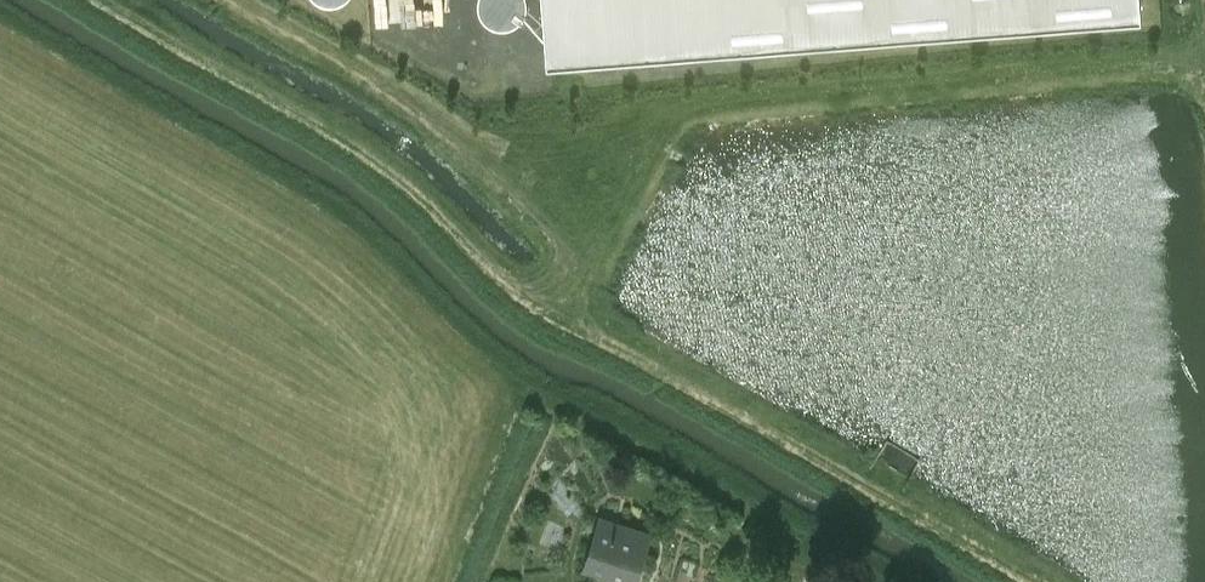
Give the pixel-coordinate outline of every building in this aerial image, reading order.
[(548,50),(1142,4),(1142,0),(544,0),(548,50)] [(649,532),(620,522),(617,531),(598,525),(586,564),(634,579),(649,532)]
